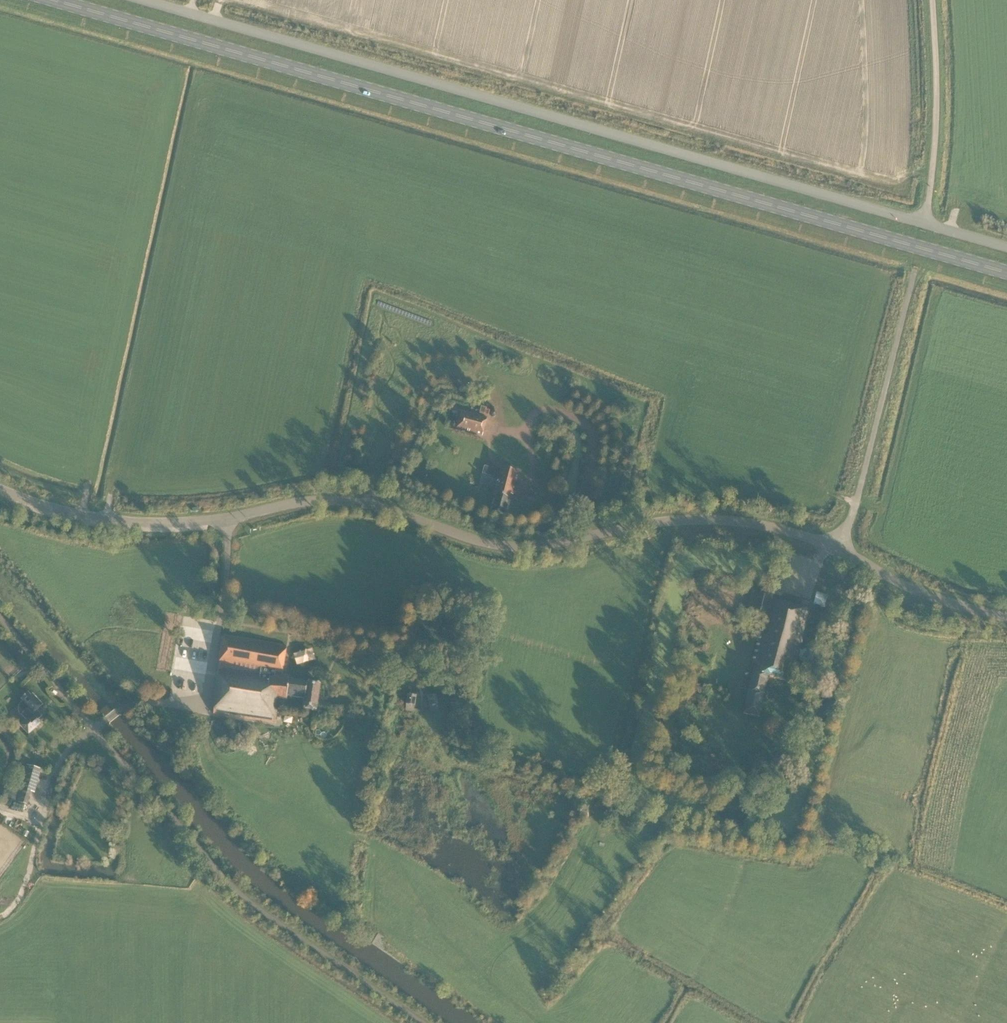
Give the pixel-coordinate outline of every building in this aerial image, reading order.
[(487,418),(460,410),(455,428),(482,436),(487,418)] [(484,466),(482,477),(494,479),(497,468),(484,466)] [(519,472),(501,467),(498,478),(500,481),(499,486),(496,485),(494,495),(496,495),(491,513),(504,516),(510,494),(513,494),(519,472)] [(774,590),(753,586),(745,617),(762,621),(751,667),(753,668),(743,713),(759,716),(766,682),(767,682),(768,677),(792,682),(798,656),(801,662),(807,663),(812,660),(814,654),(811,649),(805,647),(800,650),(807,620),(810,621),(804,646),(821,651),(830,615),(813,610),(810,610),(810,609),(772,599),(774,590)] [(816,593),(813,604),(825,607),(828,596),(816,593)] [(286,646),(223,635),(213,714),(275,723),(279,698),(286,699),(286,696),(304,698),(303,709),(316,711),(320,684),(289,680),(289,676),(282,675),(286,646)] [(427,692),(427,711),(440,711),(440,692),(427,692)] [(31,696),(28,693),(21,699),(23,701),(21,703),(19,705),(18,707),(18,711),(19,713),(21,715),(26,720),(20,726),(28,735),(39,725),(36,722),(42,716),(36,710),(42,704),(33,694),(31,696)] [(21,788),(20,789),(30,792),(35,793),(41,769),(27,765),(21,788)] [(27,805),(30,792),(20,789),(21,788),(10,785),(6,799),(27,805)]
